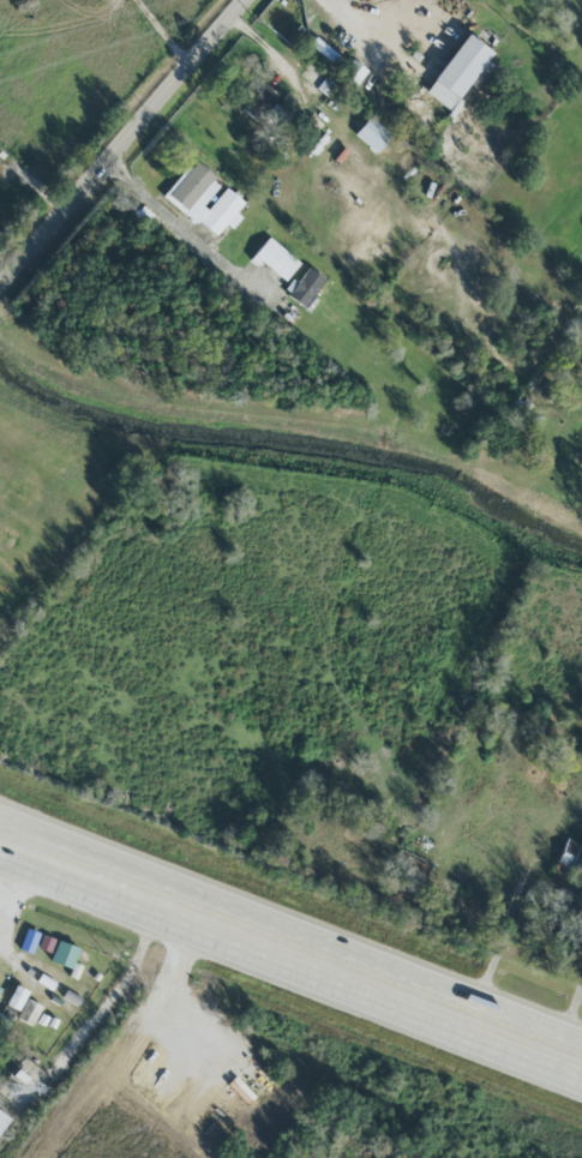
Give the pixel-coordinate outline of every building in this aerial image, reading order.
[(490,51),(465,34),(424,92),(449,110),(490,51)] [(244,106),(263,122),(283,98),(264,83),(244,106)] [(354,135),(376,152),(391,134),(369,116),(354,135)] [(164,197),(216,237),(226,223),(233,228),(242,217),(236,212),(244,202),(226,187),(208,210),(203,206),(221,182),(192,160),(164,197)] [(284,282),(299,263),(269,237),(253,256),(284,282)] [(305,306),(325,279),(308,266),(297,282),(292,279),(283,291),(305,306)] [(565,838),(556,864),(581,873),(581,872),(581,844),(565,838)] [(15,924),(6,921),(0,938),(0,939),(9,942),(15,924)] [(39,933),(26,928),(19,949),(32,954),(39,933)] [(78,946),(57,941),(51,962),(73,968),(78,946)] [(60,985),(43,975),(38,983),(55,993),(60,985)] [(6,1004),(18,1010),(27,991),(15,985),(6,1004)] [(17,1018),(31,1025),(42,1007),(28,999),(17,1018)]
